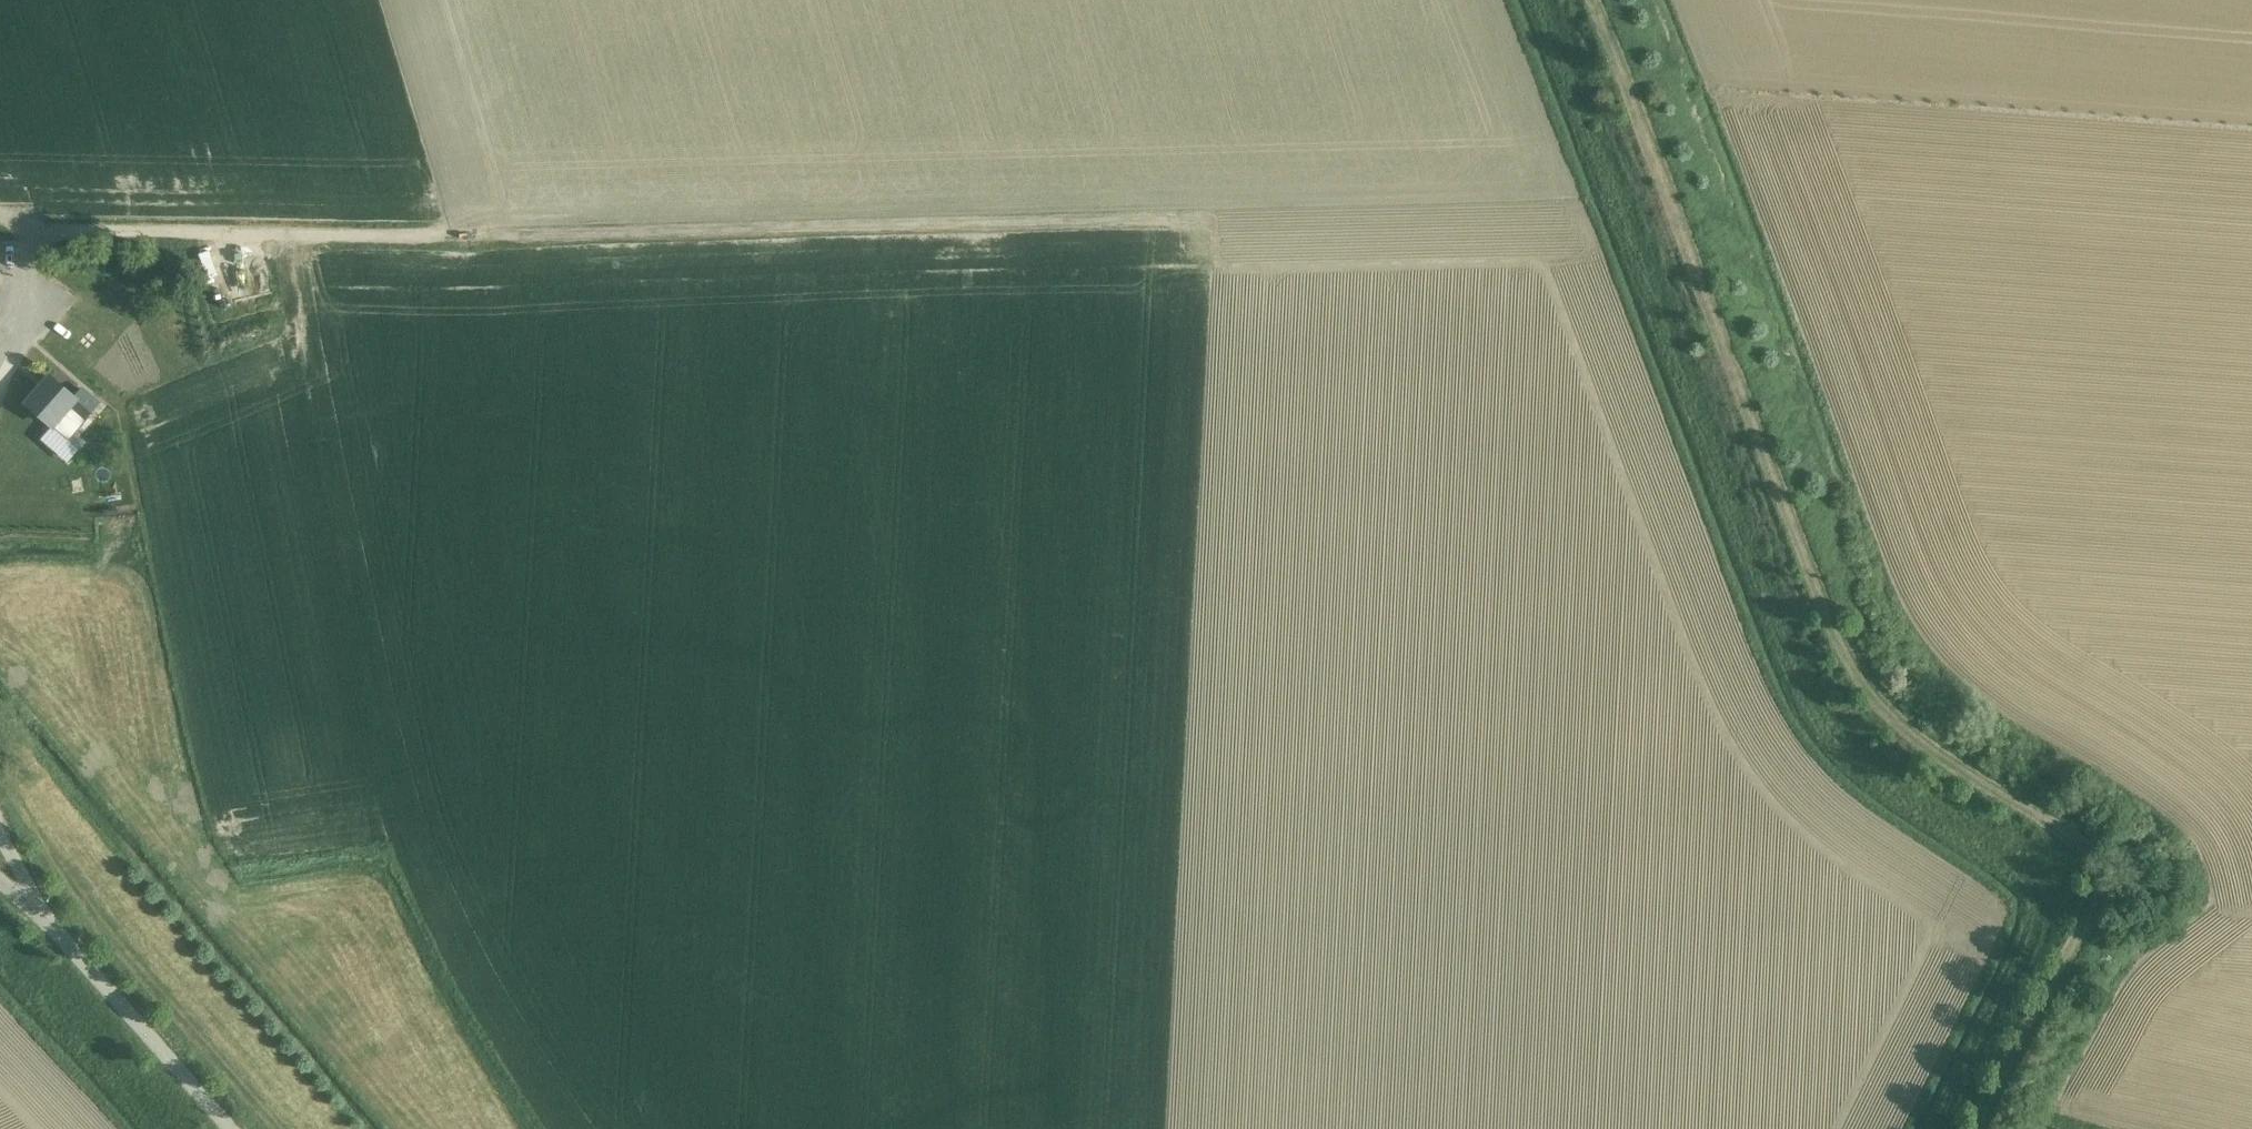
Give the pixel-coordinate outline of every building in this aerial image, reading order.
[(34,395),(27,403),(35,410),(41,416),(51,424),(52,426),(69,441),(70,440),(75,434),(88,419),(86,417),(92,410),(98,403),(91,396),(82,389),(78,393),(74,398),(60,385),(50,377),(44,384),(45,385),(42,389),(40,388),(34,395)]
